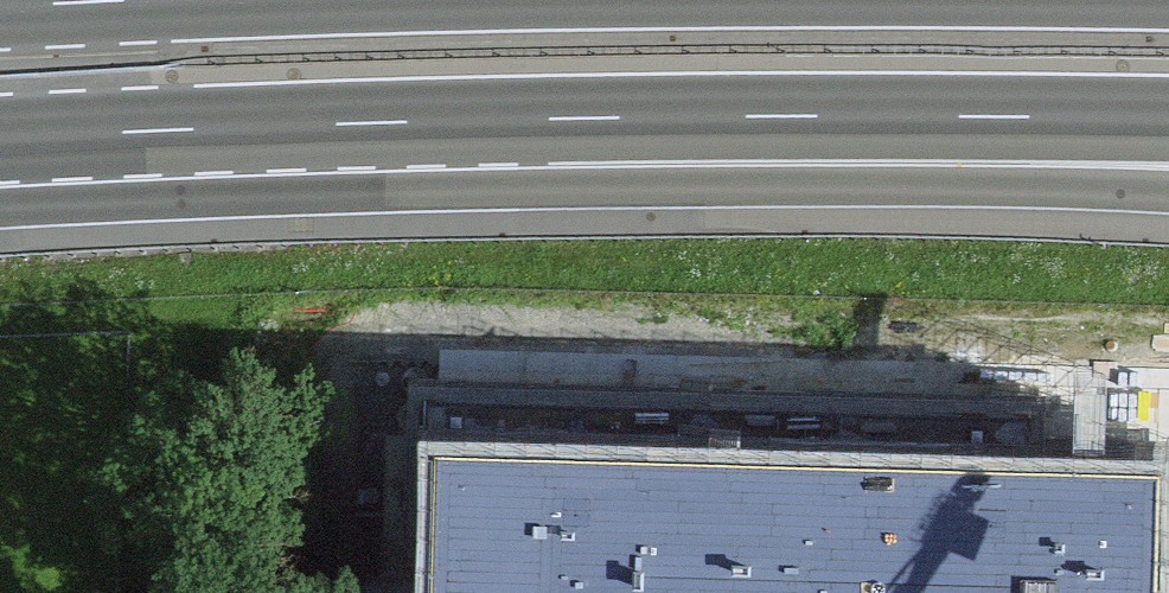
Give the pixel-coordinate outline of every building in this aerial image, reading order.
[(423,448),(421,592),(1160,592),(1163,464),(423,448)]
